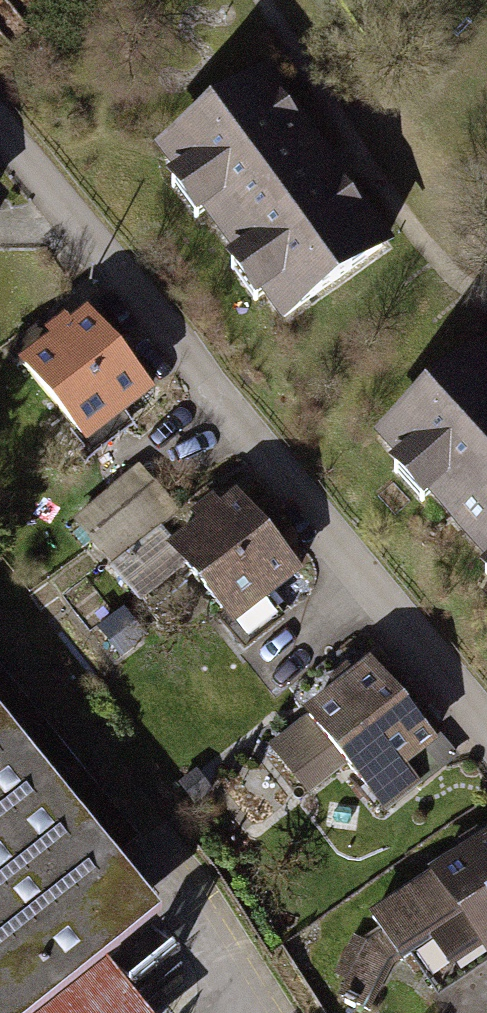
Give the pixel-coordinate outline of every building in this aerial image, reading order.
[(264,82),(166,153),(186,180),(198,171),(213,192),(210,204),(205,207),(245,261),(249,258),(262,260),(277,281),(265,289),(285,316),(383,245),(320,159),(314,164),(300,145),(307,140),(264,82)] [(116,417),(148,391),(88,317),(72,329),(65,321),(49,334),(56,343),(26,367),(82,436),(112,412),(116,417)] [(385,438),(408,463),(419,454),(435,472),(434,486),(431,489),(458,519),(463,514),(478,531),(473,536),(486,552),(486,372),(475,358),(385,438)] [(94,507),(130,552),(160,528),(174,516),(139,472),(94,507)] [(297,572),(236,499),(219,513),(211,503),(197,515),(205,524),(176,548),(174,549),(185,562),(250,640),(282,614),(268,596),(297,572)] [(140,598),(185,562),(174,549),(176,548),(160,528),(130,552),(114,565),(140,598)] [(432,740),(372,667),(356,679),(348,668),(332,681),(341,692),(272,748),(309,792),(346,762),(365,785),(358,791),(379,816),(418,784),(402,764),(432,740)] [(162,916),(114,857),(138,839),(0,668),(0,1012),(41,1012),(107,960),(162,916)] [(483,843),(477,833),(463,843),(470,852),(373,917),(402,959),(412,952),(437,989),(486,956),(486,841),(483,843)] [(196,1008),(172,957),(137,974),(155,1012),(186,1012),(196,1008)] [(107,960),(41,1012),(150,1012),(107,960)]
